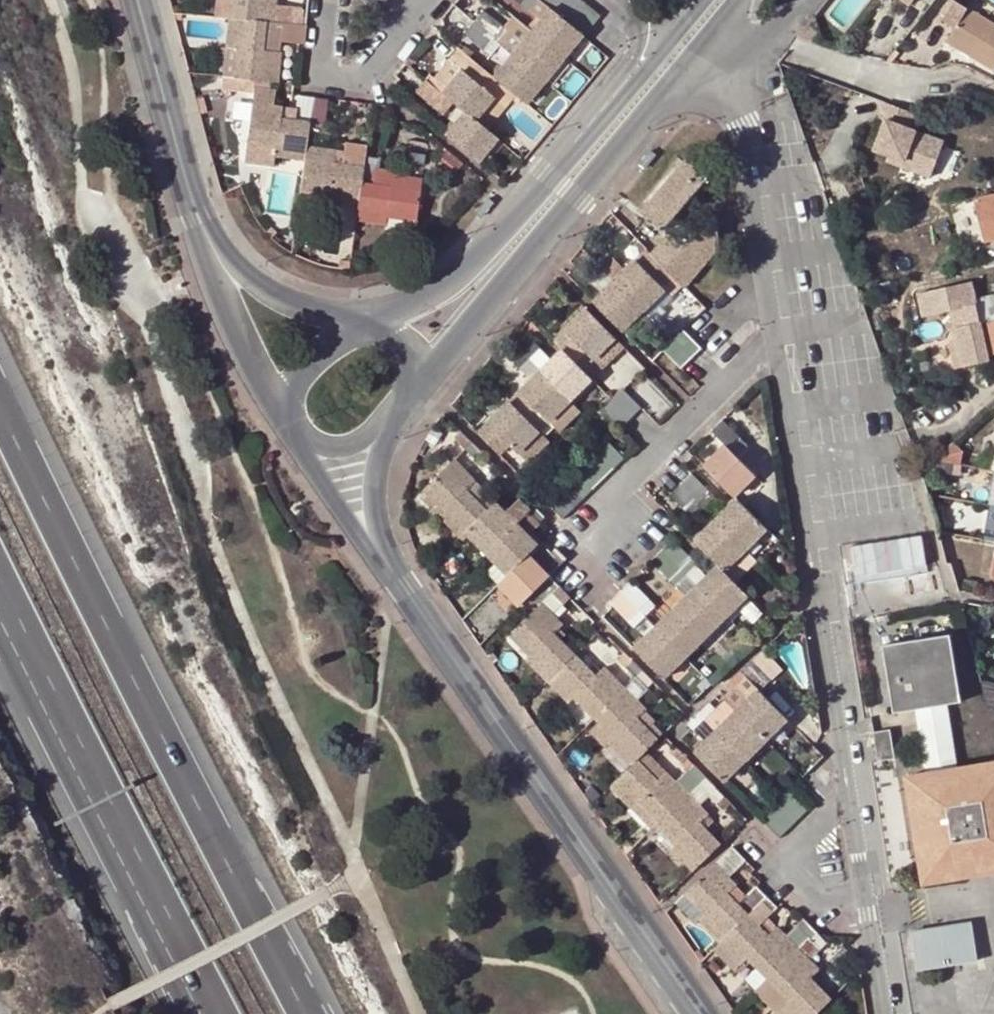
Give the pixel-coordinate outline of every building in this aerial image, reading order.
[(269,17),(285,19),(297,20),(299,1),(293,0),(234,0),(233,13),(269,17)] [(552,4),(548,0),(533,0),(530,4),(544,15),(552,4)] [(552,4),(585,30),(586,31),(603,11),(590,0),(548,0),(552,4)] [(953,0),(949,0),(939,18),(953,26),(944,40),(961,50),(964,46),(967,48),(985,19),(953,0)] [(534,26),(567,52),(585,30),(552,4),(544,15),(534,26)] [(488,5),(478,16),(503,37),(513,26),(488,5)] [(185,8),(177,7),(179,15),(185,15),(185,8)] [(240,42),(237,74),(240,74),(273,77),(280,78),(283,46),(266,44),(269,17),(233,13),(230,41),(240,42)] [(503,37),(478,16),(469,27),(494,49),(503,37)] [(284,37),(285,19),(269,17),(266,44),(283,46),(284,37)] [(284,37),(301,39),(307,39),(310,21),(297,20),(285,19),(284,37)] [(985,19),(967,48),(972,51),(970,55),(993,69),(993,68),(993,24),(985,19)] [(503,37),(516,47),(525,36),(513,26),(503,37)] [(567,52),(534,26),(525,36),(516,47),(549,74),(567,52)] [(503,37),(494,49),(506,59),(516,47),(503,37)] [(465,64),(445,88),(448,91),(456,97),(468,107),(479,115),(498,90),(495,88),(505,76),(498,70),(459,38),(450,50),(465,64)] [(516,85),(522,90),(530,97),(549,74),(516,47),(506,59),(498,70),(505,76),(516,85)] [(465,64),(450,50),(430,75),(445,88),(465,64)] [(313,127),(318,93),(302,91),(299,116),(285,115),(286,102),(278,101),(280,87),(273,86),(273,77),(240,74),(239,85),(257,87),(251,140),(278,143),(278,150),(309,154),(311,141),(313,127)] [(430,75),(421,86),(440,101),(448,91),(445,88),(430,75)] [(512,90),(518,95),(522,90),(516,85),(512,90)] [(448,91),(440,101),(448,108),(456,97),(448,91)] [(327,129),(331,98),(331,94),(318,93),(313,127),(327,129)] [(901,167),(931,178),(944,142),(909,129),(914,114),(885,102),(879,118),(886,121),(875,149),(890,155),(897,158),(898,156),(904,158),(901,167)] [(482,155),(500,133),(479,115),(468,107),(450,129),(482,155)] [(334,187),(333,195),(362,198),(369,153),(370,141),(349,139),(348,146),(311,141),(309,154),(306,183),(334,187)] [(278,143),(251,140),(248,158),(276,162),(278,150),(278,143)] [(430,149),(414,146),(413,156),(428,158),(430,149)] [(457,171),(463,162),(444,147),(437,156),(457,171)] [(369,153),(362,198),(360,215),(389,219),(390,212),(420,216),(426,173),(398,170),(399,166),(383,163),(384,155),(369,153)] [(887,161),(901,167),(904,158),(898,156),(897,158),(890,155),(887,161)] [(689,161),(642,212),(662,231),(710,181),(689,161)] [(973,200),(983,241),(993,239),(993,195),(973,200)] [(684,247),(668,233),(650,255),(676,282),(685,291),(721,250),(720,230),(708,219),(684,247)] [(625,271),(614,282),(645,313),(676,282),(650,255),(646,250),(625,271)] [(343,253),(342,263),(354,265),(355,255),(343,253)] [(613,259),(608,254),(597,265),(602,270),(613,259)] [(625,271),(613,259),(602,270),(614,282),(625,271)] [(592,280),(602,270),(597,265),(587,275),(592,280)] [(592,280),(603,292),(614,282),(602,270),(592,280)] [(950,341),(956,369),(989,361),(980,322),(978,322),(973,304),(976,304),(971,281),(918,293),(924,317),(951,311),(955,329),(958,328),(960,339),(950,341)] [(614,282),(603,292),(593,302),(624,333),(645,313),(614,282)] [(991,353),(993,353),(993,294),(978,299),(991,353)] [(554,341),(563,350),(576,364),(586,353),(596,362),(617,341),(585,310),(554,341)] [(683,330),(672,341),(691,360),(702,350),(693,341),(683,330)] [(617,341),(596,362),(604,370),(625,349),(617,341)] [(691,360),(672,341),(662,350),(682,370),(691,360)] [(536,344),(524,355),(530,362),(542,350),(536,344)] [(585,373),(576,364),(563,350),(541,372),(571,404),(593,382),(585,373)] [(586,353),(576,364),(585,373),(596,362),(586,353)] [(520,371),(530,362),(524,355),(514,364),(520,371)] [(551,424),(571,404),(541,372),(509,403),(540,435),(551,424)] [(623,391),(612,401),(630,420),(641,410),(623,391)] [(630,420),(612,401),(603,410),(621,429),(630,420)] [(499,456),(511,445),(520,455),(540,435),(509,403),(477,434),(499,456)] [(581,414),(571,404),(551,424),(561,433),(581,414)] [(724,446),(705,465),(735,497),(756,477),(737,456),(747,447),(723,421),(712,432),(715,436),(724,446)] [(549,444),(540,435),(520,455),(529,464),(549,444)] [(466,440),(460,446),(464,451),(470,444),(466,440)] [(606,441),(595,451),(614,470),(625,460),(624,459),(606,441)] [(960,465),(963,452),(953,441),(931,460),(960,465)] [(482,457),(470,444),(464,451),(475,463),(482,457)] [(509,466),(520,455),(511,445),(499,456),(509,466)] [(603,482),(614,470),(595,451),(584,462),(603,482)] [(454,460),(425,489),(445,511),(438,517),(460,540),(467,534),(490,510),(469,490),(476,482),(454,460)] [(594,491),(603,482),(584,462),(575,471),(594,491)] [(584,500),(594,491),(575,471),(565,480),(584,500)] [(706,510),(716,500),(693,475),(683,485),(706,510)] [(573,511),(584,500),(565,480),(555,491),(573,511)] [(476,482),(469,490),(490,510),(497,503),(476,482)] [(673,495),(672,496),(695,521),(706,510),(683,485),(673,495)] [(418,496),(438,517),(445,511),(425,489),(418,496)] [(573,511),(555,491),(544,501),(563,521),(573,511)] [(536,509),(525,498),(519,503),(530,515),(536,509)] [(727,511),(716,500),(706,510),(717,521),(727,511)] [(738,500),(727,511),(717,521),(748,553),(769,532),(738,500)] [(508,514),(497,503),(490,510),(467,534),(488,556),(519,526),(508,514)] [(530,515),(519,503),(508,514),(519,526),(530,515)] [(993,543),(993,507),(990,506),(984,541),(987,541),(993,543)] [(545,519),(536,509),(530,515),(540,525),(542,523),(545,519)] [(695,521),(706,533),(717,521),(706,510),(695,521)] [(530,515),(519,526),(528,536),(540,525),(530,515)] [(748,553),(717,521),(706,533),(696,542),(719,566),(727,574),(748,553)] [(530,554),(539,546),(528,536),(519,526),(488,556),(505,574),(506,573),(511,574),(530,554)] [(776,539),(769,532),(748,553),(727,574),(734,581),(776,539)] [(674,541),(663,551),(688,577),(699,567),(674,541)] [(981,574),(991,576),(993,558),(993,543),(987,541),(981,574)] [(558,547),(551,553),(550,554),(561,566),(568,558),(558,547)] [(663,551),(652,562),(677,588),(688,577),(663,551)] [(549,577),(551,576),(530,554),(511,574),(498,586),(518,609),(532,596),(549,577)] [(734,581),(727,574),(719,566),(708,576),(697,586),(728,618),(749,597),(734,581)] [(708,576),(699,567),(688,577),(697,586),(708,576)] [(527,660),(549,683),(576,655),(556,634),(564,626),(554,616),(543,603),(553,594),(563,606),(571,599),(549,577),(532,596),(540,607),(513,633),(533,654),(527,660)] [(697,586),(688,577),(677,588),(686,598),(697,586)] [(646,618),(656,608),(632,582),(621,593),(646,618)] [(697,586),(686,598),(676,608),(707,639),(728,618),(697,586)] [(621,593),(610,604),(634,630),(646,618),(621,593)] [(553,594),(543,603),(554,616),(563,606),(553,594)] [(665,618),(656,608),(646,618),(655,628),(665,618)] [(676,608),(665,618),(655,628),(686,660),(707,639),(676,608)] [(644,639),(655,628),(646,618),(634,630),(644,639)] [(635,648),(666,680),(686,660),(655,628),(644,639),(635,648)] [(922,639),(916,640),(880,646),(888,690),(892,689),(896,702),(901,706),(918,705),(918,709),(936,706),(946,704),(960,702),(948,635),(922,639)] [(576,655),(549,683),(569,704),(575,699),(595,720),(626,689),(616,679),(605,668),(597,676),(576,655)] [(731,684),(736,690),(748,679),(758,690),(770,679),(753,662),(731,684)] [(626,668),(636,679),(642,673),(632,663),(626,668)] [(626,689),(636,679),(626,668),(616,679),(626,689)] [(654,684),(642,673),(636,679),(647,691),(654,684)] [(626,689),(637,700),(647,691),(636,679),(626,689)] [(747,700),(758,690),(748,679),(736,690),(747,700)] [(609,746),(630,768),(639,759),(648,750),(658,740),(638,719),(646,712),(647,711),(637,700),(626,689),(595,720),(598,724),(614,741),(609,746)] [(747,700),(737,710),(768,742),(789,722),(758,690),(747,700)] [(709,704),(699,715),(705,720),(715,710),(709,704)] [(949,719),(946,704),(936,706),(918,709),(921,724),(949,719)] [(726,721),(715,710),(705,720),(715,731),(726,721)] [(726,721),(715,731),(746,763),(768,742),(737,710),(726,721)] [(646,712),(638,719),(658,740),(663,736),(653,726),(656,723),(646,712)] [(694,731),(705,720),(699,715),(688,725),(693,730),(694,731)] [(949,719),(921,724),(930,773),(957,769),(949,719)] [(715,731),(705,720),(694,731),(704,742),(715,731)] [(605,750),(609,746),(614,741),(598,724),(589,733),(605,750)] [(889,730),(873,733),(878,761),(894,758),(889,730)] [(725,783),(728,780),(746,763),(715,731),(704,742),(694,752),(725,783)] [(648,750),(639,759),(658,781),(667,772),(648,750)] [(658,781),(639,759),(630,768),(610,788),(629,808),(637,801),(659,826),(689,796),(677,783),(667,772),(658,781)] [(751,769),(746,763),(728,780),(733,786),(751,769)] [(957,769),(930,773),(905,777),(922,883),(993,872),(993,763),(957,769)] [(688,772),(700,785),(706,780),(694,767),(688,772)] [(689,796),(700,785),(688,772),(677,783),(689,796)] [(714,789),(706,780),(700,785),(689,796),(697,806),(714,789)] [(810,809),(792,789),(782,799),(800,818),(810,809)] [(707,817),(697,806),(689,796),(659,826),(677,846),(672,850),(692,873),(721,846),(701,824),(707,817)] [(782,799),(771,810),(789,829),(800,818),(782,799)] [(648,837),(659,826),(637,801),(629,808),(624,812),(648,837)] [(780,838),(789,829),(771,810),(761,819),(780,838)] [(715,865),(729,878),(737,870),(735,867),(743,859),(732,848),(715,865)] [(699,921),(721,944),(750,915),(739,903),(729,894),(737,886),(729,878),(715,865),(685,896),(704,915),(699,921)] [(729,894),(739,903),(746,897),(737,886),(729,894)] [(767,898),(756,887),(746,897),(739,903),(750,915),(767,898)] [(750,915),(761,926),(777,909),(767,898),(750,915)] [(768,979),(799,950),(789,939),(779,929),(771,936),(761,926),(750,915),(721,944),(715,949),(736,970),(748,958),(768,979)] [(806,922),(789,939),(799,950),(812,938),(817,933),(806,922)] [(977,961),(971,923),(911,933),(917,970),(977,961)] [(820,937),(817,933),(812,938),(821,949),(826,944),(820,937)] [(809,960),(821,949),(812,938),(799,950),(809,960)] [(799,950),(768,979),(788,1000),(776,1012),(778,1013),(819,1013),(833,1001),(812,978),(819,971),(809,960),(799,950)] [(768,979),(756,991),(776,1012),(788,1000),(768,979)]
